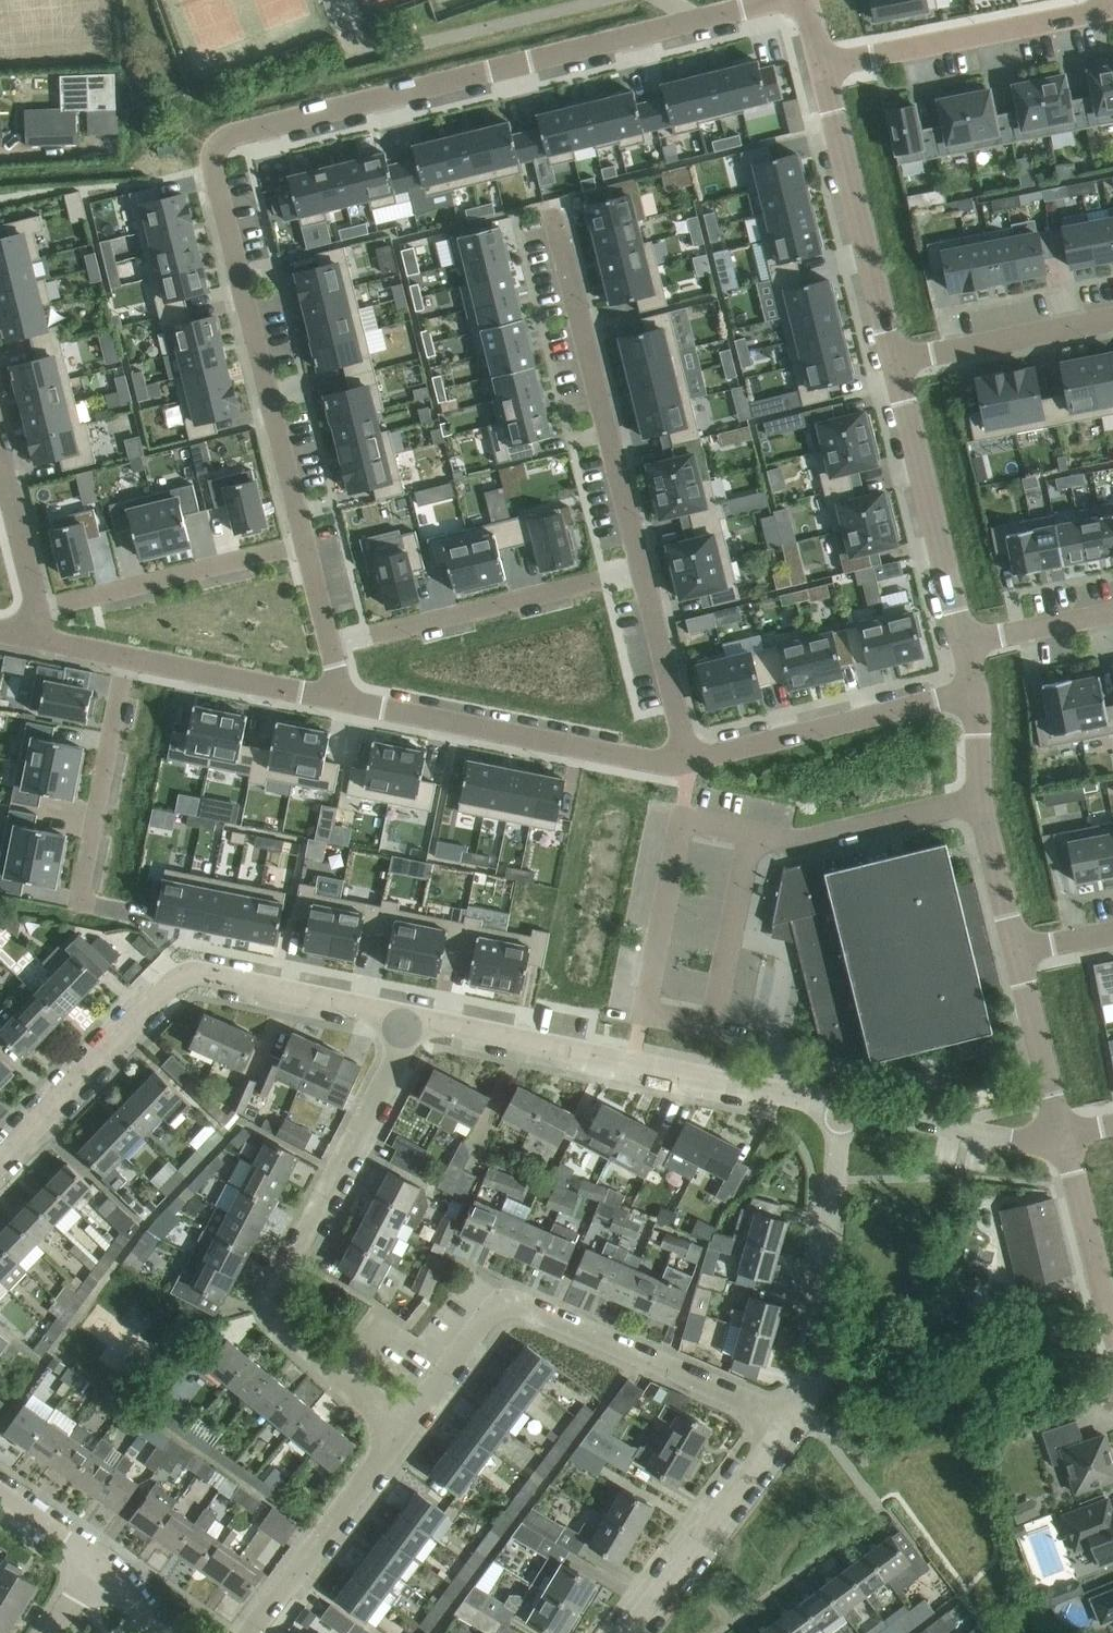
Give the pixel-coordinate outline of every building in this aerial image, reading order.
[(876,20),(893,17),(894,20),(910,16),(910,14),(937,8),(936,0),(872,0),(876,20)] [(1112,60),(1096,64),(1097,69),(1088,70),(1093,96),(1081,98),(1087,128),(1112,122),(1112,62),(1112,60)] [(757,61),(731,67),(743,113),(745,112),(743,107),(781,98),(774,66),(760,69),(757,61)] [(720,70),(709,73),(721,118),(743,113),(731,67),(720,70)] [(1054,72),(1038,75),(1049,135),(1087,128),(1081,98),(1069,101),(1064,75),(1055,77),(1054,72)] [(698,75),(687,78),(699,123),(721,118),(709,73),(698,75)] [(61,111),(26,112),(27,145),(76,143),(75,110),(87,110),(116,109),(115,87),(115,84),(114,74),(60,76),(61,111)] [(1018,111),(1006,113),(1011,142),(1049,135),(1038,75),(1021,78),(1022,83),(1013,85),(1018,111)] [(665,98),(651,101),(657,128),(671,125),(674,135),(700,129),(699,123),(687,78),(661,84),(665,98)] [(979,86),(963,90),(974,150),(1011,142),(1006,113),(994,115),(989,90),(980,92),(979,86)] [(931,128),(936,157),(974,150),(963,90),(946,93),(947,98),(938,100),(943,125),(931,128)] [(633,91),(607,98),(620,148),(646,142),(643,132),(657,128),(651,101),(636,104),(633,91)] [(596,100),(585,103),(596,149),(618,143),(619,148),(620,148),(607,98),(596,100)] [(898,165),(936,157),(931,128),(919,130),(915,104),(903,107),(902,102),(887,105),(898,165)] [(574,106),(563,109),(573,149),(594,144),(595,149),(596,149),(585,103),(574,106)] [(540,128),(526,132),(533,159),(547,156),(550,166),(576,159),(573,149),(563,109),(537,115),(540,128)] [(801,116),(788,119),(791,133),(804,129),(801,116)] [(509,122),(483,129),(495,179),(521,173),(519,163),(533,159),(526,132),(512,135),(509,122)] [(472,131),(461,134),(473,184),(495,179),(483,129),(472,131)] [(450,137),(439,139),(452,190),(473,184),(461,134),(450,137)] [(739,134),(726,138),(728,148),(742,145),(739,134)] [(726,138),(712,141),(714,152),(728,148),(726,138)] [(416,159),(402,162),(409,190),(423,186),(425,196),(452,190),(439,139),(413,146),(416,159)] [(807,179),(804,166),(801,166),(798,154),(772,160),(768,145),(740,152),(750,193),(759,191),(807,179)] [(385,153),(358,159),(368,200),(371,210),(397,203),(395,193),(409,190),(402,162),(388,166),(385,153)] [(348,162),(337,165),(347,205),(368,200),(358,159),(348,162)] [(326,167),(315,170),(325,210),(347,205),(337,165),(326,167)] [(615,165),(601,169),(604,179),(617,176),(615,165)] [(291,185),(277,188),(285,220),(299,217),(301,227),(326,221),(327,221),(325,210),(315,170),(289,176),(291,185)] [(594,177),(580,180),(583,191),(597,188),(594,177)] [(646,218),(636,178),(608,185),(612,199),(585,206),(587,216),(584,217),(588,232),(637,220),(646,218)] [(810,203),(807,192),(810,192),(807,179),(759,191),(765,214),(810,203)] [(1093,180),(1080,183),(1082,194),(1096,191),(1093,180)] [(1068,196),(1082,194),(1080,183),(1066,186),(1068,196)] [(159,200),(156,187),(129,193),(139,233),(190,221),(191,221),(187,205),(186,205),(183,195),(159,200)] [(64,193),(69,220),(86,217),(82,190),(64,193)] [(907,192),(908,204),(943,202),(942,190),(907,192)] [(1042,190),(1029,193),(1030,201),(1044,198),(1042,190)] [(278,194),(270,196),(274,213),(282,211),(278,194)] [(1005,197),(1007,208),(1021,205),(1019,195),(1005,197)] [(993,211),(1007,208),(1005,197),(991,200),(993,211)] [(960,211),(974,208),(972,199),(958,202),(960,211)] [(493,202),(479,206),(481,216),(495,213),(493,202)] [(944,212),(959,209),(958,202),(943,205),(944,212)] [(819,225),(816,213),(812,213),(810,203),(765,214),(756,216),(762,239),(819,225)] [(479,206),(465,209),(468,220),(481,216),(479,206)] [(1086,213),(1095,262),(1112,259),(1112,231),(1109,208),(1108,208),(1110,219),(1089,223),(1087,213),(1086,213)] [(704,214),(707,228),(718,225),(714,212),(704,214)] [(1095,262),(1086,213),(1061,217),(1071,267),(1095,262)] [(30,260),(40,258),(34,233),(44,231),(40,215),(3,224),(6,238),(0,240),(0,268),(30,260)] [(687,218),(690,232),(701,230),(697,216),(687,218)] [(643,244),(637,220),(588,232),(592,247),(595,246),(597,255),(643,244)] [(195,243),(190,221),(139,233),(144,255),(195,243)] [(366,223),(352,226),(355,237),(369,233),(366,223)] [(721,239),(718,225),(707,228),(711,242),(721,239)] [(796,258),(822,252),(819,239),(822,238),(819,225),(762,239),(772,278),(799,272),(796,258)] [(352,226),(339,230),(341,240),(355,237),(352,226)] [(459,263),(505,251),(499,226),(435,242),(441,267),(454,264),(455,265),(460,264),(459,263)] [(1011,227),(988,232),(997,282),(1021,277),(1013,238),(1011,227)] [(704,243),(701,230),(690,232),(693,246),(704,243)] [(1037,233),(1013,238),(1021,277),(1045,272),(1042,260),(1055,257),(1050,230),(1037,233)] [(988,232),(965,236),(975,287),(985,285),(985,284),(997,282),(988,232)] [(965,236),(927,244),(932,271),(946,268),(950,291),(964,288),(964,289),(975,287),(965,236)] [(115,258),(110,239),(99,242),(104,260),(115,258)] [(658,266),(652,242),(643,244),(597,255),(600,264),(597,265),(601,280),(658,266)] [(200,264),(195,243),(144,255),(150,277),(200,264)] [(320,267),(297,273),(299,284),(298,284),(301,298),(353,285),(344,247),(317,254),(320,267)] [(410,248),(401,250),(407,276),(416,274),(410,248)] [(465,286),(511,274),(505,251),(459,263),(460,264),(465,284),(465,286)] [(98,266),(95,253),(84,255),(88,269),(98,266)] [(119,276),(115,258),(104,260),(108,277),(108,279),(119,276)] [(30,260),(0,268),(0,289),(35,281),(30,260)] [(202,264),(200,264),(150,277),(159,316),(186,310),(183,296),(208,290),(202,264)] [(102,280),(98,266),(88,269),(91,283),(102,280)] [(668,305),(658,266),(601,280),(604,294),(607,294),(610,304),(636,298),(640,312),(668,305)] [(734,268),(718,272),(722,291),(738,287),(734,268)] [(831,291),(828,279),(802,285),(799,272),(772,278),(781,318),(838,304),(834,291),(831,291)] [(466,310),(516,297),(511,274),(465,286),(465,284),(460,286),(466,310)] [(35,281),(0,289),(0,316),(41,306),(51,303),(45,278),(35,281)] [(404,298),(401,284),(390,287),(394,301),(404,298)] [(413,298),(421,296),(418,284),(410,286),(413,298)] [(353,285),(301,298),(302,299),(303,299),(308,321),(359,309),(359,308),(354,287),(353,285)] [(424,309),(421,296),(413,298),(416,311),(424,309)] [(471,333),(523,320),(523,318),(522,319),(519,307),(516,297),(466,310),(471,333)] [(404,298),(394,301),(397,314),(408,312),(404,298)] [(840,329),(838,318),(841,317),(838,304),(781,318),(787,342),(840,329)] [(41,306),(0,316),(0,319),(5,340),(30,334),(33,347),(60,341),(56,326),(46,328),(41,306)] [(359,309),(308,321),(314,343),(312,343),(313,344),(365,331),(364,330),(359,309)] [(190,323),(186,310),(159,316),(169,356),(179,353),(220,343),(221,343),(214,317),(190,323)] [(679,350),(669,311),(641,318),(645,332),(618,338),(621,349),(618,350),(622,364),(679,350)] [(487,353),(529,342),(523,320),(471,333),(477,356),(487,354),(487,353)] [(421,331),(424,344),(433,342),(429,329),(421,331)] [(850,352),(846,339),(843,340),(840,329),(787,342),(793,366),(850,352)] [(365,331),(313,344),(314,349),(315,355),(319,369),(344,363),(347,376),(374,369),(371,356),(365,331)] [(735,341),(738,355),(749,353),(745,339),(735,341)] [(70,380),(60,341),(33,347),(37,361),(12,367),(18,393),(19,393),(70,380)] [(436,355),(433,342),(424,344),(427,357),(436,355)] [(493,376),(535,365),(531,352),(529,342),(487,353),(487,354),(493,376)] [(117,343),(104,346),(107,361),(120,358),(117,343)] [(225,364),(220,343),(179,353),(184,374),(225,364)] [(719,351),(723,365),(733,363),(730,349),(719,351)] [(685,374),(679,350),(622,364),(625,379),(628,378),(630,388),(685,374)] [(827,385),(853,378),(850,366),(853,365),(850,352),(793,366),(803,405),(830,399),(827,385)] [(752,366),(749,353),(738,355),(742,369),(752,366)] [(1112,414),(1112,353),(1089,358),(1101,416),(1112,414)] [(1053,397),(1059,424),(1101,416),(1089,358),(1061,363),(1067,394),(1053,397)] [(737,376),(733,363),(723,365),(726,379),(737,376)] [(231,387),(225,364),(184,374),(174,376),(180,399),(231,387)] [(535,366),(535,365),(493,376),(498,398),(498,399),(539,388),(534,367),(535,366)] [(350,390),(325,396),(329,410),(330,416),(332,421),(384,408),(374,371),(374,369),(347,376),(347,377),(350,390)] [(1017,433),(1059,424),(1053,397),(1040,400),(1033,369),(1025,370),(1025,369),(1005,373),(1017,433)] [(145,385),(142,371),(131,373),(135,387),(145,385)] [(974,441),(1017,433),(1005,373),(985,377),(985,378),(977,380),(983,411),(969,413),(974,441)] [(690,398),(685,374),(630,388),(633,397),(630,398),(633,412),(690,398)] [(128,389),(125,375),(114,378),(118,392),(128,389)] [(432,377),(435,390),(444,388),(441,375),(432,377)] [(75,402),(70,380),(19,393),(25,414),(75,402)] [(149,399),(145,385),(135,387),(138,401),(149,399)] [(232,387),(231,387),(180,399),(190,439),(217,433),(213,419),(237,413),(234,402),(236,402),(232,387)] [(426,387),(413,390),(415,399),(429,396),(426,387)] [(444,388),(435,390),(438,403),(447,401),(444,388)] [(504,421),(545,411),(539,388),(498,399),(498,398),(493,399),(499,424),(504,422),(504,421)] [(132,403),(128,389),(118,392),(121,405),(132,403)] [(775,397),(761,400),(765,415),(779,411),(775,397)] [(700,437),(690,398),(633,412),(637,427),(640,426),(642,437),(669,431),(672,444),(700,437)] [(81,424),(75,402),(25,414),(30,436),(81,424)] [(873,438),(868,417),(865,418),(864,412),(835,419),(832,405),(804,412),(815,452),(873,438)] [(418,409),(421,423),(432,421),(428,407),(418,409)] [(384,408),(332,421),(332,422),(333,422),(338,442),(338,443),(389,431),(389,430),(379,432),(374,411),(384,409),(384,408)] [(534,441),(551,437),(545,411),(504,421),(504,422),(510,446),(506,447),(509,461),(537,454),(534,441)] [(780,418),(764,421),(768,437),(784,433),(780,418)] [(452,434),(449,421),(440,423),(443,436),(452,434)] [(86,422),(81,424),(30,436),(29,437),(33,452),(34,452),(37,462),(60,457),(63,470),(95,462),(86,422)] [(749,426),(738,428),(741,442),(752,440),(749,426)] [(430,430),(434,444),(444,442),(441,428),(430,430)] [(389,431),(338,443),(344,465),(343,466),(343,467),(395,454),(395,453),(389,431)] [(139,436),(126,439),(130,458),(144,455),(139,436)] [(710,478),(700,437),(672,444),(676,458),(646,465),(647,470),(644,471),(650,493),(710,478)] [(848,472),(877,465),(876,459),(879,459),(873,438),(815,452),(824,492),(852,486),(848,472)] [(395,454),(343,467),(346,481),(348,481),(350,491),(374,486),(377,499),(404,493),(395,454)] [(1065,456),(1056,458),(1059,471),(1067,470),(1065,456)] [(141,457),(131,459),(134,472),(145,469),(141,457)] [(92,469),(77,473),(84,503),(100,499),(92,469)] [(260,527),(266,526),(252,470),(208,480),(215,507),(229,504),(237,533),(242,531),(243,535),(260,531),(260,527)] [(1071,487),(1085,484),(1083,473),(1069,476),(1071,487)] [(1036,475),(1022,478),(1024,489),(1038,486),(1036,475)] [(1071,487),(1069,476),(1055,479),(1057,489),(1071,487)] [(725,518),(722,503),(717,504),(710,478),(650,493),(655,515),(658,514),(659,519),(689,511),(692,525),(720,518),(720,519),(725,518)] [(193,484),(151,495),(165,554),(186,549),(185,546),(190,544),(183,515),(199,511),(193,484)] [(432,486),(413,490),(416,505),(436,500),(432,486)] [(893,517),(888,497),(885,497),(884,492),(855,499),(852,486),(824,492),(834,532),(893,517)] [(502,487),(484,491),(486,501),(505,497),(502,487)] [(165,554),(151,495),(109,505),(116,532),(132,528),(139,557),(144,556),(145,559),(165,554)] [(756,495),(734,500),(737,515),(760,509),(756,495)] [(1099,506),(1109,555),(1108,555),(1108,557),(1112,556),(1112,503),(1099,506)] [(1099,506),(1075,510),(1076,519),(1077,521),(1078,520),(1085,560),(1108,555),(1109,555),(1099,506)] [(530,514),(510,518),(517,546),(535,541),(536,547),(539,557),(542,569),(553,566),(554,569),(568,566),(568,563),(572,562),(569,549),(573,548),(569,531),(564,532),(559,508),(530,515),(530,514)] [(776,511),(774,512),(774,515),(778,528),(792,525),(788,508),(776,511)] [(93,509),(50,520),(56,544),(53,545),(57,561),(60,560),(64,575),(70,574),(70,577),(88,573),(87,570),(93,568),(86,539),(100,536),(93,509)] [(1054,514),(1030,519),(1040,569),(1040,568),(1063,564),(1055,525),(1056,525),(1054,514)] [(774,515),(761,518),(764,531),(778,528),(774,515)] [(868,552),(897,545),(895,539),(898,538),(893,517),(834,532),(844,573),(871,566),(868,552)] [(510,518),(466,529),(481,589),(498,584),(497,581),(505,579),(498,550),(517,546),(510,518)] [(730,558),(720,519),(720,518),(692,525),(696,538),(666,545),(668,550),(665,551),(669,573),(730,558)] [(1030,519),(991,527),(996,554),(1010,551),(1014,575),(1040,570),(1040,568),(1040,569),(1030,519)] [(1056,525),(1055,525),(1063,564),(1085,560),(1078,520),(1077,521),(1056,525)] [(400,529),(361,539),(369,571),(378,569),(380,577),(376,578),(380,596),(384,595),(388,607),(392,606),(392,609),(407,605),(406,603),(418,600),(415,587),(412,578),(411,572),(424,569),(415,531),(401,534),(400,529)] [(466,529),(427,539),(434,566),(447,563),(454,591),(463,589),(464,593),(481,589),(466,529)] [(740,598),(730,558),(669,573),(674,595),(677,594),(679,599),(709,592),(712,606),(740,598)] [(899,560),(873,566),(877,581),(903,575),(899,560)] [(803,564),(788,568),(788,571),(792,585),(792,586),(807,582),(803,564)] [(876,580),(873,566),(854,571),(858,584),(876,580)] [(776,574),(774,578),(777,589),(792,585),(788,571),(776,574)] [(809,597),(807,588),(793,592),(795,601),(809,597)] [(795,601),(793,592),(779,595),(782,604),(795,601)] [(913,615),(909,602),(882,609),(883,614),(893,653),(895,662),(922,655),(916,628),(919,628),(916,615),(913,615)] [(738,606),(712,612),(716,627),(742,621),(738,606)] [(716,627),(712,612),(686,619),(689,633),(716,627)] [(893,653),(883,614),(858,620),(859,625),(845,629),(853,663),(866,660),(868,668),(895,662),(893,653)] [(816,681),(805,639),(803,629),(776,635),(778,645),(764,649),(772,683),(786,680),(788,688),(816,681)] [(853,663),(845,629),(805,639),(816,681),(842,675),(840,667),(853,663)] [(772,683),(764,649),(760,634),(721,644),(724,653),(725,658),(736,701),(761,695),(759,686),(772,683)] [(736,701),(725,658),(724,653),(696,660),(698,668),(696,669),(699,682),(702,681),(708,708),(736,701)] [(92,691),(63,685),(66,670),(38,665),(29,709),(86,720),(87,714),(91,715),(94,697),(91,697),(92,691)] [(1075,676),(1076,680),(1072,680),(1071,681),(1082,739),(1112,733),(1112,705),(1105,706),(1099,675),(1093,676),(1092,673),(1075,676)] [(1071,679),(1042,685),(1048,717),(1035,720),(1040,747),(1082,739),(1071,681),(1072,680),(1071,679)] [(173,731),(167,759),(208,767),(220,708),(205,705),(204,707),(193,705),(188,734),(173,731)] [(220,708),(208,767),(250,775),(256,747),(241,745),(245,723),(247,716),(236,714),(237,711),(220,708)] [(250,775),(248,782),(265,785),(267,778),(292,783),(304,724),(288,721),(287,724),(276,722),(271,750),(256,747),(250,775)] [(81,747),(52,741),(55,727),(27,722),(19,761),(79,773),(83,753),(80,752),(81,747)] [(304,724),(292,783),(334,792),(339,764),(324,761),(326,753),(330,732),(319,730),(320,727),(304,724)] [(352,767),(346,794),(388,802),(400,743),(384,740),(384,743),(373,741),(367,770),(352,767)] [(400,743),(388,802),(430,811),(436,783),(422,780),(421,780),(426,752),(415,749),(416,746),(400,743)] [(468,760),(458,811),(484,816),(494,765),(468,760)] [(75,794),(79,773),(19,761),(11,801),(38,807),(41,792),(70,798),(71,793),(75,794)] [(494,765),(484,816),(507,821),(517,770),(494,765)] [(517,770),(507,821),(530,825),(540,774),(517,770)] [(540,774),(530,825),(555,830),(565,779),(540,774)] [(1083,783),(1084,792),(1097,790),(1096,781),(1083,783)] [(1083,783),(1069,786),(1072,800),(1085,797),(1084,792),(1083,783)] [(194,797),(190,814),(199,816),(202,799),(194,797)] [(202,799),(199,816),(236,823),(240,804),(203,797),(202,799)] [(10,809),(2,849),(62,861),(66,841),(62,840),(63,835),(34,829),(37,815),(10,809)] [(188,814),(186,825),(200,828),(202,817),(188,814)] [(202,817),(200,828),(214,831),(216,820),(202,817)] [(1091,826),(1101,878),(1112,875),(1112,822),(1091,826)] [(1053,833),(1058,861),(1072,858),(1077,882),(1101,878),(1091,826),(1053,833)] [(317,827),(315,840),(326,842),(331,843),(333,830),(317,827)] [(233,831),(231,841),(244,844),(247,833),(233,831)] [(256,835),(254,846),(268,849),(270,838),(256,835)] [(270,838),(268,849),(281,852),(284,841),(270,838)] [(309,838),(305,856),(322,859),(326,842),(315,840),(309,838)] [(973,881),(956,886),(946,843),(890,856),(887,857),(864,863),(861,850),(840,855),(784,869),(785,866),(784,866),(783,869),(779,888),(777,888),(773,906),(776,906),(772,926),(771,927),(773,928),(774,923),(778,922),(781,934),(794,937),(795,943),(804,976),(807,990),(820,1043),(825,1062),(868,1052),(870,1058),(871,1061),(938,1045),(954,1041),(958,1059),(993,1051),(989,1032),(992,1032),(981,989),(998,985),(999,986),(1000,986),(974,879),(973,880),(973,881)] [(62,861),(2,849),(0,857),(0,890),(21,895),(24,880),(53,886),(54,881),(58,881),(62,861)] [(462,851),(460,861),(474,864),(476,854),(462,851)] [(476,854),(474,864),(488,867),(490,856),(476,854)] [(392,855),(389,872),(429,880),(433,863),(427,862),(392,855)] [(507,867),(505,877),(519,880),(521,870),(507,867)] [(165,869),(155,920),(181,925),(191,874),(165,869)] [(521,870),(519,880),(533,883),(535,872),(521,870)] [(191,874),(181,925),(204,929),(214,878),(191,874)] [(214,878),(204,929),(227,934),(237,883),(214,878)] [(237,883),(227,934),(250,938),(260,887),(237,883)] [(297,898),(293,917),(308,920),(303,944),(302,949),(313,951),(313,954),(329,957),(340,898),(315,893),(317,886),(316,886),(309,885),(300,883),(297,898)] [(260,887),(250,938),(275,943),(285,892),(260,887)] [(340,898),(329,957),(345,960),(345,957),(356,960),(362,931),(376,934),(382,906),(381,906),(340,898)] [(382,906),(376,934),(391,937),(386,963),(385,965),(396,967),(396,970),(411,974),(423,914),(398,909),(399,903),(398,902),(382,899),(381,906),(382,906)] [(4,913),(2,923),(18,937),(22,916),(4,913)] [(423,914),(411,974),(427,977),(428,974),(439,976),(441,968),(445,947),(459,950),(465,923),(464,922),(423,914)] [(465,923),(459,950),(474,953),(470,973),(469,980),(468,982),(479,984),(479,987),(494,990),(506,931),(481,926),(482,919),(466,916),(465,916),(464,922),(465,923)] [(506,931),(494,990),(510,993),(511,990),(522,992),(527,964),(543,967),(549,932),(533,929),(532,933),(531,936),(506,931)] [(98,978),(111,965),(95,950),(90,945),(79,934),(66,948),(73,954),(54,974),(80,999),(100,979),(98,978)] [(140,935),(132,943),(150,960),(158,952),(140,935)] [(97,938),(90,945),(95,950),(111,965),(121,955),(105,940),(97,938)] [(136,961),(123,975),(129,982),(143,968),(136,961)] [(1093,964),(1101,1005),(1112,1003),(1112,961),(1093,964)] [(80,999),(54,974),(35,993),(62,1019),(80,999)] [(14,992),(26,1003),(17,1013),(43,1038),(62,1019),(35,993),(24,982),(14,992)] [(17,1013),(8,1004),(0,1012),(0,1035),(24,1058),(43,1038),(17,1013)] [(216,1058),(230,1025),(205,1013),(190,1047),(216,1058)] [(230,1025),(216,1058),(241,1069),(256,1036),(230,1025)] [(256,1082),(253,1090),(267,1096),(275,1079),(298,1089),(318,1044),(293,1032),(281,1059),(269,1054),(260,1074),(256,1082)] [(318,1044),(298,1089),(343,1109),(355,1082),(335,1074),(343,1057),(344,1055),(318,1044)] [(944,1052),(919,1058),(921,1069),(947,1063),(944,1052)] [(194,1098),(202,1090),(189,1078),(193,1073),(172,1054),(161,1066),(194,1098)] [(12,1071),(0,1059),(0,1082),(12,1071)] [(419,1099),(446,1113),(461,1085),(451,1079),(452,1078),(435,1069),(419,1099)] [(189,1104),(155,1072),(136,1092),(162,1117),(163,1116),(170,1123),(189,1104)] [(242,1076),(229,1107),(243,1113),(253,1090),(256,1082),(242,1076)] [(461,1085),(446,1113),(439,1126),(452,1133),(457,1126),(469,1132),(472,1126),(473,1127),(489,1097),(472,1089),(471,1090),(461,1085)] [(503,1116),(530,1130),(545,1101),(535,1096),(535,1095),(519,1086),(503,1116)] [(228,1114),(202,1090),(194,1098),(220,1123),(221,1122),(229,1129),(240,1116),(232,1109),(228,1114)] [(162,1117),(136,1092),(117,1111),(143,1136),(162,1117)] [(555,1107),(545,1101),(530,1130),(558,1143),(573,1114),(556,1105),(555,1107)] [(572,1139),(609,1158),(629,1119),(619,1113),(619,1112),(603,1103),(593,1123),(583,1118),(572,1139)] [(125,1156),(143,1136),(117,1111),(98,1131),(125,1156)] [(277,1135),(285,1119),(269,1111),(261,1126),(277,1135)] [(285,1119),(277,1135),(303,1149),(311,1133),(285,1119)] [(646,1177),(652,1165),(657,1156),(647,1151),(657,1131),(640,1123),(639,1124),(629,1119),(609,1158),(646,1177)] [(698,1164),(713,1136),(703,1131),(704,1130),(687,1121),(671,1151),(662,1146),(657,1156),(652,1165),(664,1171),(674,1152),(685,1158),(678,1172),(691,1180),(698,1164)] [(243,1128),(230,1141),(242,1152),(255,1139),(243,1128)] [(216,1129),(196,1150),(204,1157),(224,1137),(216,1129)] [(115,1192),(127,1179),(114,1166),(125,1156),(98,1131),(79,1151),(104,1175),(101,1178),(115,1192)] [(713,1136),(698,1164),(725,1178),(722,1184),(735,1191),(748,1166),(735,1160),(741,1149),(724,1140),(723,1141),(713,1136)] [(266,1140),(253,1165),(285,1182),(298,1157),(266,1140)] [(396,1149),(390,1162),(414,1174),(421,1161),(396,1149)] [(196,1150),(178,1169),(185,1177),(204,1157),(196,1150)] [(205,1168),(212,1175),(224,1162),(217,1155),(205,1168)] [(512,1170),(526,1175),(532,1160),(518,1155),(512,1170)] [(464,1169),(451,1162),(438,1187),(452,1194),(464,1169)] [(49,1183),(72,1205),(90,1186),(67,1163),(49,1183)] [(559,1163),(550,1182),(564,1187),(573,1170),(559,1163)] [(273,1205),(285,1182),(253,1165),(241,1189),(273,1205)] [(212,1175),(205,1168),(187,1186),(195,1193),(212,1175)] [(159,1188),(167,1196),(185,1177),(178,1169),(159,1188)] [(464,1169),(452,1194),(463,1200),(476,1175),(464,1169)] [(376,1196),(421,1219),(429,1206),(425,1191),(421,1188),(389,1171),(376,1196)] [(508,1193),(513,1178),(501,1174),(496,1189),(508,1193)] [(578,1192),(578,1193),(591,1197),(597,1183),(599,1177),(593,1175),(590,1181),(583,1179),(578,1192)] [(513,1178),(508,1193),(504,1204),(511,1206),(514,1195),(521,1198),(526,1183),(513,1178)] [(31,1202),(54,1224),(72,1205),(49,1183),(31,1202)] [(597,1183),(591,1197),(604,1202),(609,1188),(597,1183)] [(201,1199),(195,1193),(187,1186),(167,1207),(174,1215),(186,1202),(192,1209),(201,1199)] [(568,1188),(564,1197),(559,1211),(572,1216),(577,1201),(575,1200),(578,1193),(578,1192),(568,1188)] [(260,1229),(273,1205),(241,1189),(228,1212),(260,1229)] [(121,1197),(145,1219),(157,1206),(150,1199),(144,1205),(127,1190),(121,1197)] [(559,1211),(564,1197),(552,1192),(546,1206),(559,1211)] [(364,1219),(396,1236),(403,1222),(416,1229),(421,1219),(376,1196),(364,1219)] [(749,1210),(741,1208),(733,1238),(777,1251),(780,1240),(782,1240),(787,1222),(775,1219),(779,1205),(753,1197),(749,1210)] [(1052,1198),(1001,1211),(1020,1287),(1071,1275),(1052,1198)] [(486,1244),(500,1211),(475,1200),(461,1233),(486,1244)] [(13,1220),(36,1243),(54,1224),(31,1202),(13,1220)] [(107,1230),(103,1235),(120,1252),(140,1226),(119,1206),(107,1219),(120,1231),(116,1238),(107,1230)] [(174,1215),(167,1207),(155,1220),(146,1230),(156,1235),(161,1238),(178,1221),(173,1216),(174,1215)] [(623,1233),(631,1211),(619,1207),(616,1214),(615,1214),(610,1228),(623,1233)] [(525,1222),(500,1211),(486,1244),(511,1254),(525,1222)] [(623,1233),(635,1238),(643,1215),(631,1211),(623,1233)] [(216,1236),(248,1253),(260,1229),(228,1212),(216,1236)] [(452,1234),(457,1221),(443,1215),(437,1228),(452,1234)] [(364,1219),(351,1243),(391,1264),(397,1266),(402,1257),(389,1249),(396,1236),(364,1219)] [(18,1261),(36,1243),(13,1220),(0,1233),(0,1245),(18,1261)] [(525,1222),(511,1254),(535,1265),(549,1232),(525,1222)] [(707,1239),(711,1228),(691,1222),(687,1232),(707,1239)] [(553,1224),(549,1232),(535,1265),(561,1276),(578,1235),(553,1224)] [(106,1250),(96,1264),(106,1271),(120,1252),(103,1235),(92,1225),(86,1231),(106,1250)] [(452,1234),(437,1228),(432,1241),(433,1241),(430,1250),(443,1255),(452,1234)] [(198,1239),(210,1246),(203,1260),(235,1277),(248,1253),(216,1236),(203,1229),(198,1239)] [(156,1235),(146,1230),(132,1250),(141,1256),(156,1235)] [(674,1251),(678,1237),(665,1232),(660,1247),(674,1251)] [(777,1251),(733,1238),(712,1232),(707,1247),(742,1257),(738,1271),(770,1280),(771,1279),(775,1280),(779,1265),(775,1264),(776,1262),(774,1261),(777,1251)] [(674,1251),(687,1256),(692,1242),(678,1237),(674,1251)] [(607,1241),(601,1255),(586,1249),(572,1281),(598,1292),(618,1246),(607,1241)] [(391,1264),(351,1243),(339,1267),(354,1275),(348,1285),(373,1298),(383,1279),(391,1264)] [(92,1271),(81,1286),(90,1293),(106,1271),(96,1264),(75,1244),(70,1249),(92,1271)] [(18,1261),(0,1245),(0,1280),(18,1261)] [(636,1270),(622,1264),(628,1250),(618,1246),(598,1292),(622,1302),(636,1270)] [(141,1256),(132,1250),(122,1263),(137,1274),(146,1260),(141,1256)] [(195,1276),(182,1270),(170,1292),(196,1306),(204,1292),(223,1302),(235,1277),(203,1260),(195,1276)] [(430,1283),(435,1270),(423,1265),(417,1277),(430,1283)] [(661,1281),(647,1313),(672,1324),(686,1291),(692,1276),(667,1265),(661,1281)] [(661,1281),(636,1270),(622,1302),(647,1313),(661,1281)] [(701,1271),(689,1311),(706,1316),(713,1290),(723,1293),(727,1279),(701,1271)] [(430,1283),(417,1277),(412,1290),(425,1296),(430,1283)] [(74,1314),(90,1293),(81,1286),(65,1307),(74,1314)] [(777,1325),(782,1306),(750,1297),(746,1312),(732,1308),(729,1316),(732,1317),(730,1323),(742,1326),(772,1335),(775,1324),(777,1325)] [(82,1327),(110,1343),(102,1356),(121,1367),(143,1330),(97,1302),(82,1327)] [(65,1307),(49,1328),(59,1335),(74,1314),(65,1307)] [(698,1342),(706,1316),(689,1311),(682,1338),(698,1342)] [(772,1335),(742,1326),(733,1356),(765,1365),(771,1346),(769,1346),(772,1335)] [(43,1357),(59,1335),(49,1328),(33,1350),(43,1357)] [(2,1355),(11,1343),(0,1335),(0,1354),(2,1355)] [(228,1340),(206,1366),(228,1384),(249,1357),(228,1340)] [(11,1343),(2,1355),(29,1376),(38,1364),(11,1343)] [(526,1346),(510,1368),(537,1388),(553,1366),(526,1346)] [(60,1374),(66,1365),(53,1357),(48,1366),(60,1374)] [(249,1357),(228,1384),(249,1401),(270,1375),(249,1357)] [(847,1361),(846,1372),(857,1373),(858,1362),(847,1361)] [(79,1375),(79,1374),(69,1367),(61,1379),(64,1381),(50,1400),(58,1406),(71,1386),(70,1385),(74,1379),(77,1381),(80,1376),(79,1375)] [(522,1409),(537,1388),(510,1368),(495,1389),(522,1409)] [(90,1382),(79,1374),(79,1375),(80,1376),(77,1381),(74,1379),(70,1385),(71,1386),(82,1394),(90,1382)] [(270,1375),(249,1401),(269,1418),(291,1392),(270,1375)] [(615,1396),(608,1406),(625,1415),(626,1416),(637,1400),(644,1391),(628,1379),(615,1396)] [(506,1430),(522,1409),(495,1389),(479,1410),(506,1430)] [(162,1421),(184,1437),(190,1429),(170,1415),(180,1401),(169,1390),(151,1413),(162,1421)] [(290,1435),(312,1409),(291,1392),(269,1418),(290,1435)] [(126,1407),(125,1406),(114,1398),(106,1409),(116,1417),(119,1411),(122,1413),(126,1407)] [(665,1403),(658,1415),(673,1425),(665,1439),(693,1456),(709,1429),(681,1412),(665,1403)] [(5,1432),(28,1448),(47,1420),(24,1404),(5,1432)] [(584,1404),(575,1416),(585,1424),(594,1412),(584,1404)] [(139,1433),(147,1422),(125,1406),(126,1407),(122,1413),(119,1411),(116,1417),(139,1433)] [(312,1409),(290,1435),(311,1452),(333,1426),(312,1409)] [(506,1430),(479,1410),(463,1431),(490,1451),(506,1430)] [(570,1445),(585,1424),(575,1416),(559,1437),(570,1445)] [(47,1420),(28,1448),(50,1464),(70,1436),(47,1420)] [(190,1429),(184,1437),(207,1453),(213,1445),(215,1442),(202,1433),(206,1428),(195,1420),(190,1429)] [(1076,1420),(1041,1432),(1053,1466),(1065,1462),(1075,1493),(1112,1480),(1112,1461),(1104,1435),(1083,1442),(1076,1420)] [(155,1471),(176,1442),(147,1422),(139,1433),(157,1446),(145,1464),(155,1471)] [(70,1436),(50,1464),(73,1479),(93,1452),(82,1444),(91,1432),(78,1423),(70,1436)] [(333,1426),(311,1452),(333,1470),(354,1444),(333,1426)] [(592,1428),(580,1444),(607,1461),(620,1468),(630,1451),(592,1428)] [(463,1431),(448,1452),(475,1472),(490,1451),(463,1431)] [(639,1447),(633,1457),(634,1457),(649,1466),(648,1467),(658,1473),(676,1484),(683,1472),(688,1475),(698,1459),(693,1456),(665,1439),(651,1432),(643,1446),(640,1445),(639,1447)] [(73,1479),(96,1495),(115,1467),(104,1460),(114,1445),(102,1437),(93,1452),(73,1479)] [(559,1437),(544,1458),(554,1466),(570,1445),(559,1437)] [(205,1463),(205,1462),(176,1442),(155,1471),(166,1479),(179,1461),(197,1473),(196,1472),(199,1467),(202,1469),(205,1463)] [(598,1475),(607,1461),(580,1444),(569,1458),(598,1475)] [(235,1460),(213,1445),(207,1453),(229,1468),(235,1460)] [(475,1472),(448,1452),(432,1473),(459,1493),(475,1472)] [(138,1484),(125,1475),(134,1461),(124,1454),(115,1467),(96,1495),(119,1511),(138,1484)] [(545,1478),(554,1466),(544,1458),(535,1470),(545,1478)] [(229,1468),(251,1484),(257,1476),(235,1460),(229,1468)] [(219,1489),(227,1478),(205,1462),(205,1463),(202,1469),(199,1467),(196,1472),(197,1473),(219,1489)] [(274,1499),(279,1491),(257,1476),(251,1484),(274,1499)] [(251,1495),(250,1494),(227,1478),(219,1489),(240,1504),(244,1498),(247,1500),(251,1495)] [(512,1500),(523,1507),(539,1486),(528,1478),(512,1500)] [(607,1517),(635,1534),(652,1507),(624,1490),(607,1517)] [(172,1507),(149,1491),(130,1519),(153,1535),(172,1507)] [(301,1506),(279,1491),(274,1499),(296,1514),(301,1506)] [(428,1535),(444,1513),(417,1493),(401,1514),(428,1535)] [(244,1498),(240,1504),(252,1513),(260,1501),(250,1494),(251,1495),(247,1500),(244,1498)] [(1107,1499),(1062,1516),(1075,1551),(1092,1545),(1099,1565),(1112,1560),(1112,1518),(1111,1518),(1105,1501),(1108,1500),(1107,1499)] [(512,1500),(489,1531),(499,1539),(523,1507),(512,1500)] [(261,1523),(262,1525),(272,1510),(266,1505),(256,1519),(261,1523)] [(172,1507),(153,1535),(175,1551),(195,1523),(194,1523),(172,1507)] [(218,1539),(206,1531),(217,1516),(205,1507),(194,1523),(195,1523),(175,1551),(198,1567),(218,1539)] [(565,1528),(532,1508),(522,1522),(545,1536),(556,1542),(565,1528)] [(295,1527),(272,1510),(262,1525),(284,1541),(295,1527)] [(385,1535),(412,1556),(428,1535),(401,1514),(385,1535)] [(635,1534),(607,1517),(599,1530),(584,1521),(576,1535),(591,1544),(591,1545),(619,1562),(635,1534)] [(545,1536),(522,1522),(512,1536),(536,1550),(545,1536)] [(221,1583),(240,1555),(229,1547),(239,1533),(228,1525),(218,1539),(198,1567),(221,1583)] [(465,1562),(476,1570),(499,1539),(489,1531),(465,1562)] [(370,1556),(397,1576),(412,1556),(385,1535),(370,1556)] [(866,1552),(887,1579),(896,1591),(917,1575),(919,1577),(931,1568),(913,1545),(903,1554),(889,1535),(866,1552)] [(887,1579),(866,1552),(844,1569),(865,1596),(887,1579)] [(240,1555),(221,1583),(244,1599),(263,1571),(240,1555)] [(354,1577),(381,1597),(397,1576),(370,1556),(354,1577)] [(577,1611),(579,1608),(583,1611),(596,1589),(592,1587),(593,1584),(594,1584),(595,1583),(563,1564),(562,1565),(549,1557),(540,1570),(539,1569),(531,1583),(577,1611)] [(4,1558),(0,1565),(0,1632),(7,1632),(37,1584),(19,1574),(22,1569),(4,1558)] [(465,1562),(450,1583),(460,1591),(476,1570),(465,1562)] [(853,1605),(865,1596),(844,1569),(844,1570),(839,1567),(830,1574),(831,1579),(823,1585),(843,1613),(851,1624),(861,1617),(853,1605)] [(354,1577),(338,1599),(365,1619),(381,1597),(354,1577)] [(460,1591),(450,1583),(434,1604),(445,1612),(460,1591)] [(531,1583),(523,1597),(519,1594),(510,1595),(504,1604),(529,1620),(550,1632),(570,1632),(580,1616),(576,1614),(577,1611),(531,1583)] [(810,1595),(801,1602),(821,1629),(843,1613),(823,1585),(822,1586),(818,1583),(808,1590),(810,1595)] [(464,1599),(490,1615),(499,1600),(475,1585),(464,1599)] [(210,1605),(225,1609),(230,1593),(215,1588),(210,1605)] [(1091,1599),(1096,1610),(1104,1607),(1109,1620),(1112,1618),(1112,1590),(1091,1599)] [(487,1632),(493,1632),(500,1621),(490,1615),(464,1599),(454,1613),(487,1632)] [(919,1623),(933,1612),(923,1599),(909,1609),(919,1623)] [(821,1629),(801,1602),(779,1618),(790,1632),(815,1632),(821,1629)] [(345,1632),(346,1632),(358,1632),(363,1628),(330,1604),(320,1618),(341,1632),(345,1632)] [(418,1625),(429,1632),(445,1612),(434,1604),(418,1625)] [(909,1609),(894,1620),(904,1632),(905,1632),(919,1623),(909,1609)] [(925,1629),(928,1632),(948,1632),(958,1625),(948,1612),(925,1629)] [(779,1618),(759,1632),(790,1632),(779,1618)] [(979,1625),(968,1632),(985,1632),(979,1625)]
